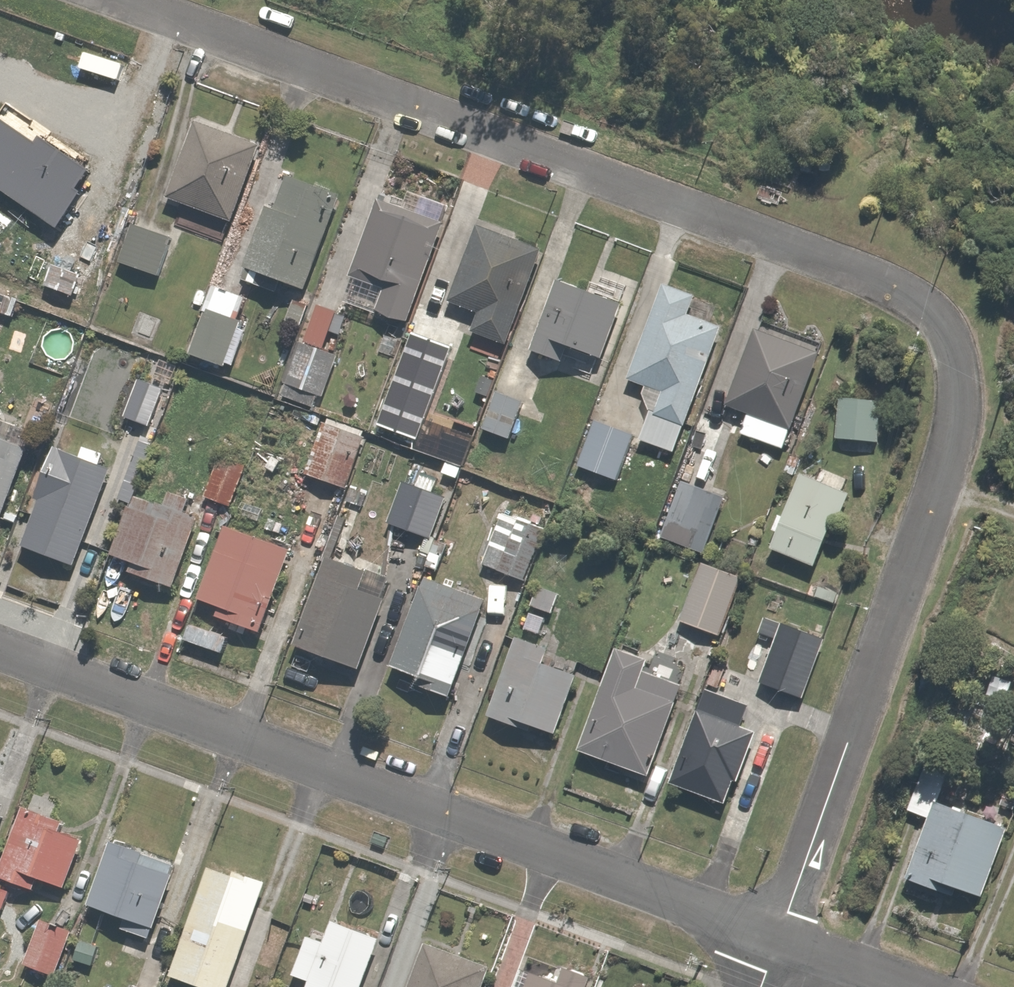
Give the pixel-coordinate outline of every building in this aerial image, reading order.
[(205,123),(176,201),(245,226),(274,149),(205,123)] [(253,269),(315,292),(350,195),(298,176),(286,210),(276,206),(253,269)] [(417,323),(427,299),(455,227),(388,201),(349,303),(385,316),(387,312),(417,323)] [(140,224),(124,261),(140,268),(132,286),(164,300),(172,282),(164,279),(180,242),(140,224)] [(518,346),(551,253),(481,228),(468,262),(450,256),(435,295),(487,313),(480,332),(518,346)] [(565,280),(537,354),(557,362),(556,366),(597,381),(604,363),(612,366),(635,308),(627,305),(636,283),(604,271),(596,292),(565,280)] [(220,286),(196,355),(240,371),(255,332),(241,327),(252,297),(220,286)] [(682,457),(730,330),(695,317),(700,305),(668,293),(633,382),(651,389),(651,390),(650,390),(650,391),(650,392),(650,393),(650,394),(650,395),(650,396),(650,397),(650,398),(650,399),(651,400),(651,401),(651,402),(651,403),(651,404),(651,405),(652,406),(652,407),(652,408),(652,409),(653,409),(653,410),(653,411),(654,412),(654,413),(655,414),(644,442),(682,457)] [(427,299),(417,323),(407,347),(441,360),(443,354),(455,359),(468,324),(455,319),(459,310),(427,299)] [(318,394),(327,398),(343,358),(325,351),(339,316),(303,301),(294,324),(302,327),(296,343),(304,347),(289,385),(293,387),(288,398),(312,408),(318,394)] [(791,453),(829,355),(764,330),(734,408),(756,416),(748,436),(791,453)] [(145,378),(130,419),(159,429),(174,388),(145,378)] [(503,394),(489,432),(517,442),(531,405),(503,394)] [(886,398),(845,396),(843,443),(883,445),(886,398)] [(333,418),(313,475),(352,489),(373,433),(333,418)] [(583,470),(623,485),(640,441),(600,425),(583,470)] [(39,451),(0,436),(0,536),(6,538),(39,451)] [(82,570),(119,469),(61,448),(41,503),(45,504),(28,550),(82,570)] [(253,467),(226,457),(211,496),(238,506),(253,467)] [(861,495),(806,473),(775,550),(825,570),(843,526),(848,528),(861,495)] [(732,499),(689,482),(667,537),(710,554),(732,499)] [(395,524),(439,542),(456,501),(412,483),(395,524)] [(177,494),(172,506),(144,495),(120,555),(140,563),(137,573),(182,590),(209,521),(191,514),(196,502),(177,494)] [(487,564),(532,583),(554,531),(509,512),(487,564)] [(236,528),(208,600),(231,609),(227,618),(269,634),(300,552),(236,528)] [(338,556),(302,645),(368,672),(404,582),(338,556)] [(711,564),(687,621),(728,637),(751,580),(711,564)] [(436,581),(401,668),(416,674),(412,684),(460,703),(475,664),(482,667),(497,630),(486,626),(495,605),(436,581)] [(545,588),(539,607),(561,615),(568,596),(545,588)] [(789,625),(766,683),(811,701),(835,643),(789,625)] [(529,638),(498,716),(542,734),(544,729),(565,737),(589,678),(558,666),(564,651),(529,638)] [(626,653),(589,753),(660,780),(693,692),(653,678),(658,664),(626,653)] [(714,695),(678,783),(735,806),(744,783),(747,784),(768,733),(760,730),(765,716),(714,695)] [(1013,840),(1013,830),(949,804),(961,774),(935,763),(913,817),(933,825),(912,878),(961,897),(963,890),(990,900),(1013,840)] [(6,857),(23,811),(0,802),(0,855),(6,857)] [(0,887),(0,906),(13,911),(23,886),(43,893),(47,882),(74,892),(95,842),(65,830),(67,824),(31,810),(0,887)] [(118,843),(98,907),(162,926),(182,862),(118,843)] [(180,977),(207,986),(242,986),(278,884),(243,872),(242,876),(218,868),(180,977)] [(50,920),(32,965),(65,979),(83,933),(50,920)] [(393,945),(343,923),(335,942),(318,935),(299,979),(317,986),(375,986),(393,945)] [(416,986),(491,986),(497,968),(431,945),(416,986)] [(600,980),(572,969),(566,984),(539,974),(534,986),(597,986),(600,980)]
